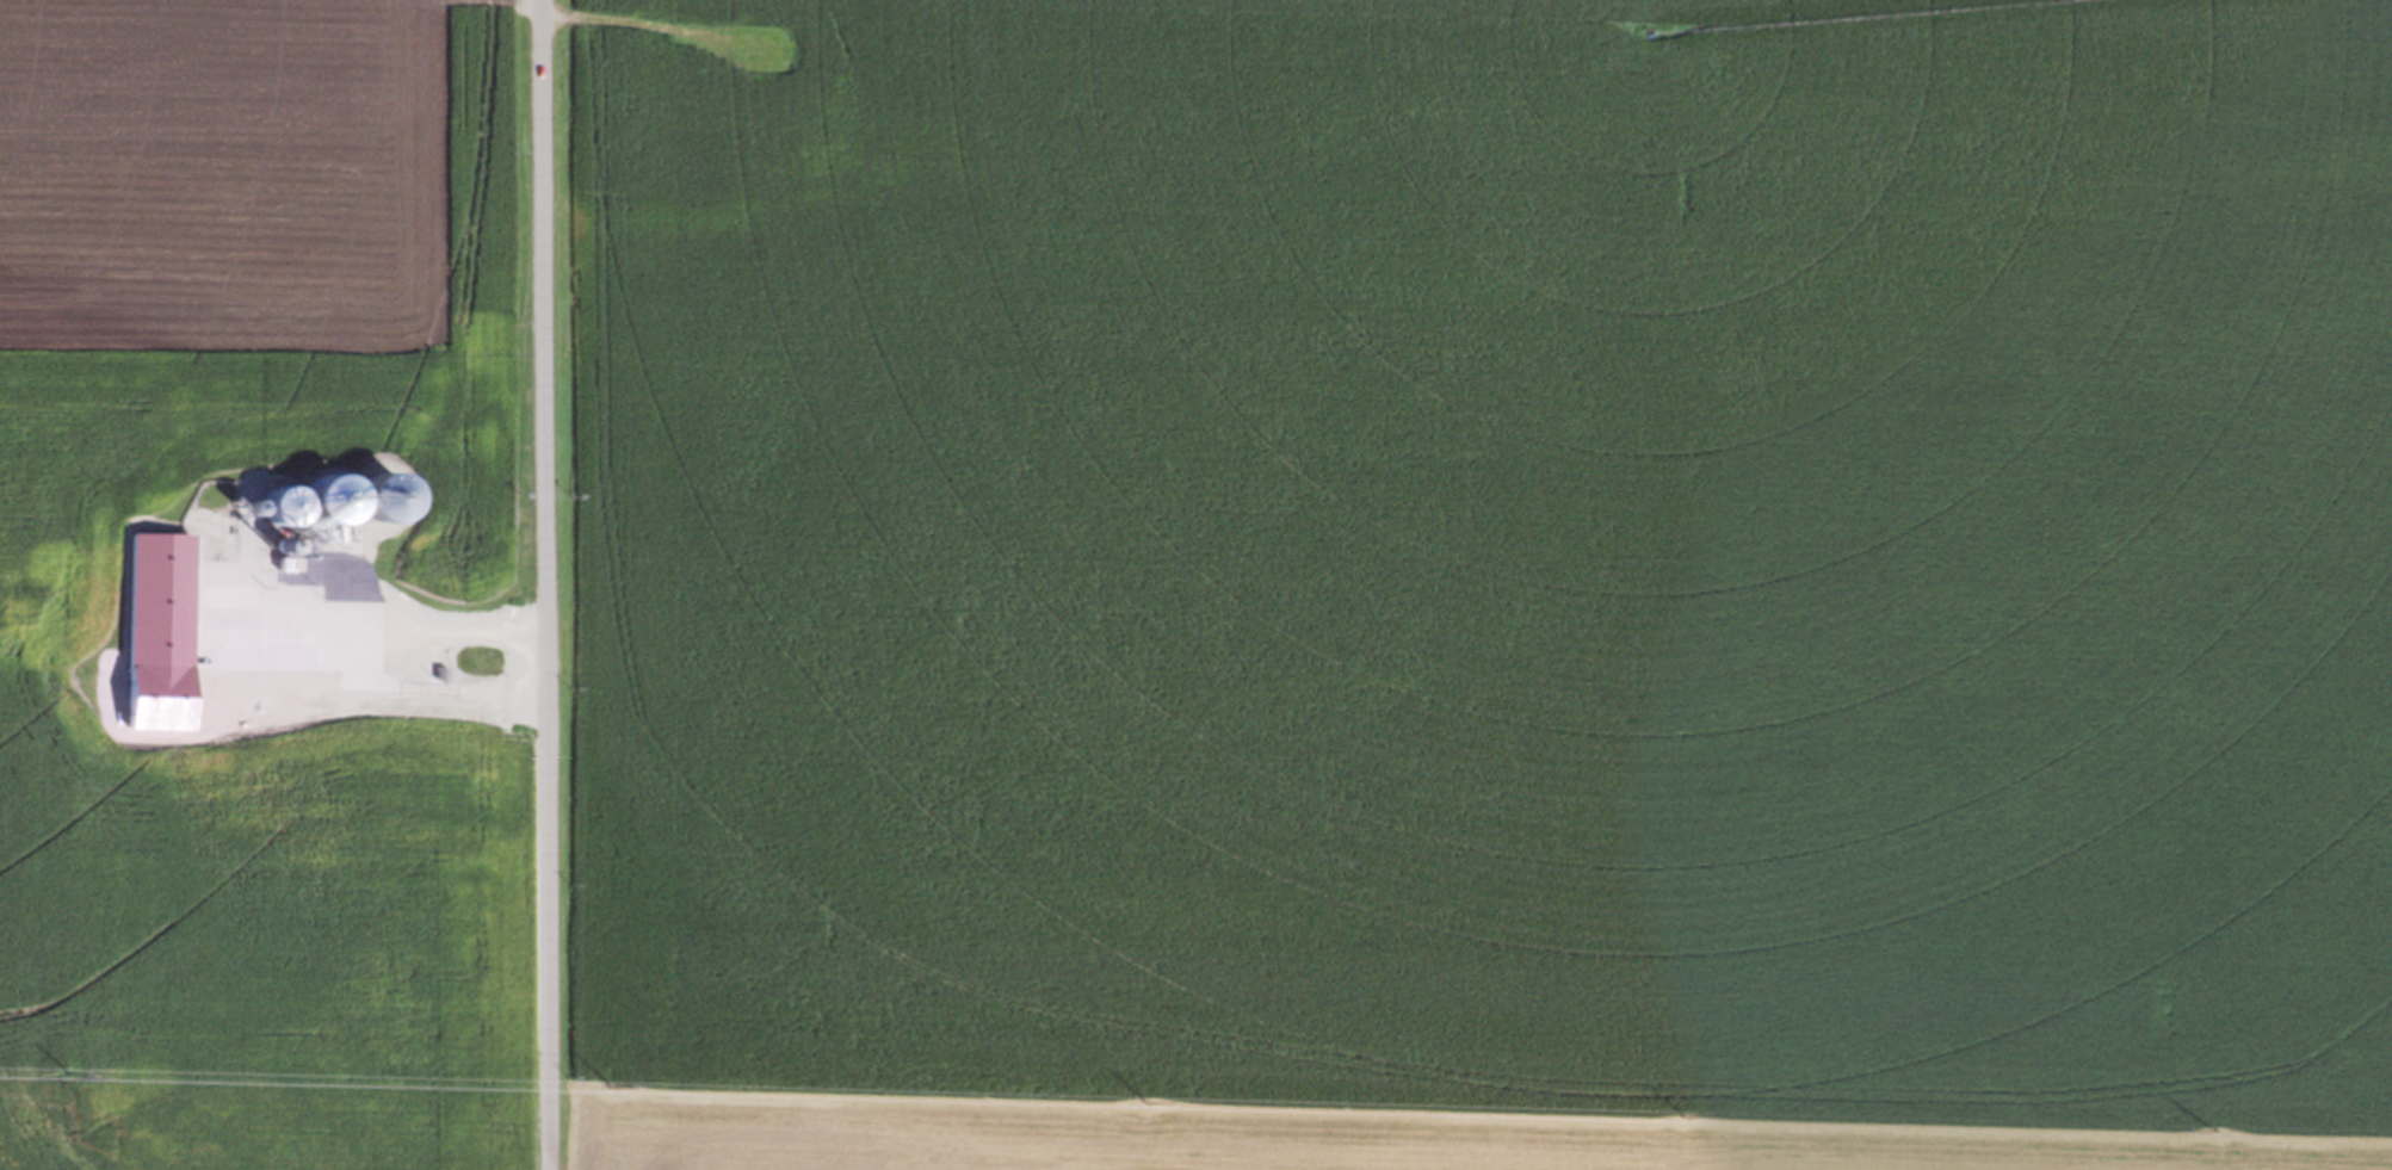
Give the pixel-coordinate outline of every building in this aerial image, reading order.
[(356,479),(370,520),(392,513),(378,472),(356,479)] [(244,553),(270,555),(272,522),(335,525),(338,478),(294,476),(294,491),(248,489),(244,553)]
